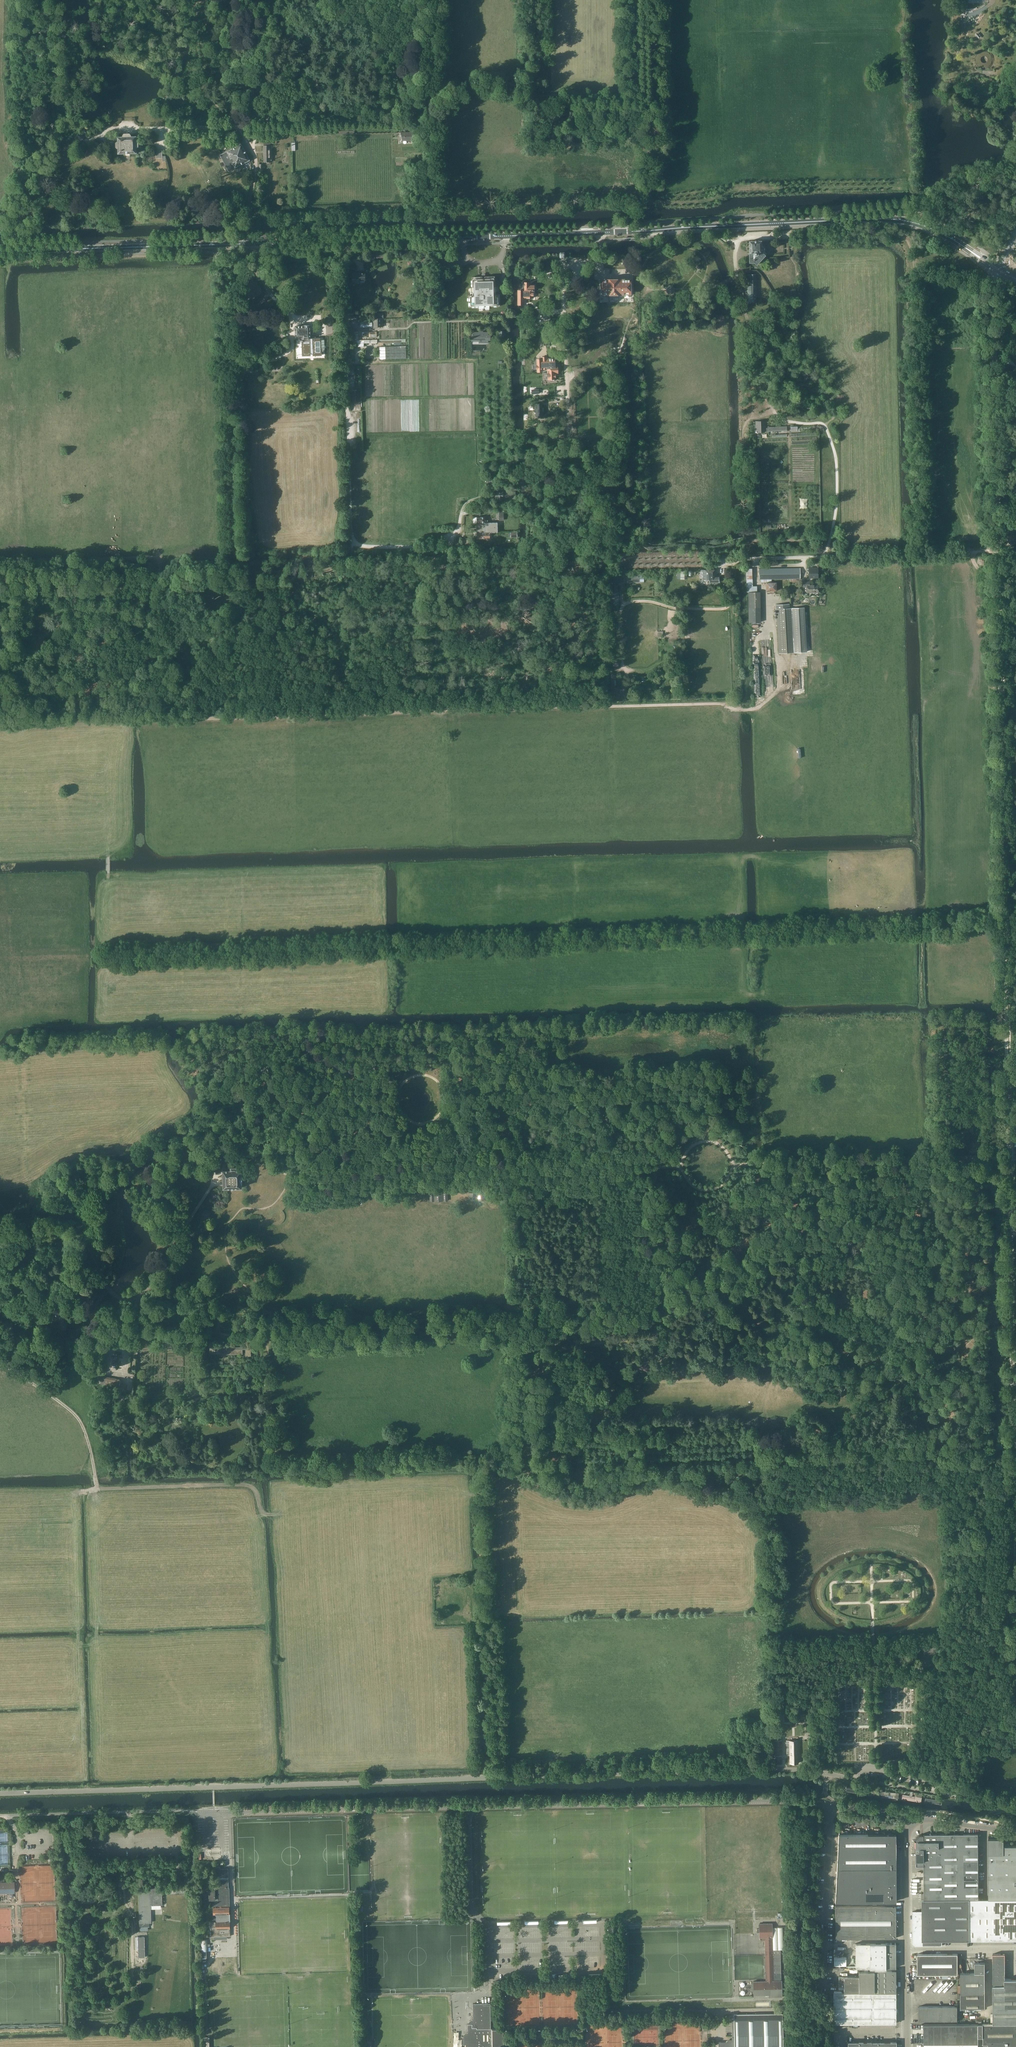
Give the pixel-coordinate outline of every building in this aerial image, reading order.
[(81,141),(85,136),(79,132),(76,136),(81,141)] [(128,153),(137,153),(137,148),(141,148),(141,144),(141,141),(137,142),(137,137),(132,137),(132,136),(131,135),(131,134),(130,134),(127,134),(125,134),(124,134),(124,135),(123,136),(123,137),(118,137),(118,142),(117,142),(117,143),(116,143),(117,147),(117,148),(118,148),(118,154),(128,153)] [(264,146),(264,162),(273,161),(272,146),(271,146),(271,143),(264,143),(264,146)] [(231,150),(221,155),(229,171),(240,166),(250,160),(242,144),(231,150)] [(761,247),(760,241),(749,242),(749,253),(748,253),(749,263),(754,263),(756,265),(765,256),(762,253),(764,251),(764,248),(761,247)] [(364,279),(365,272),(352,272),(352,281),(352,283),(356,283),(356,281),(359,281),(360,279),(364,279)] [(746,302),(756,302),(755,275),(745,275),(746,302)] [(494,292),(494,287),(495,287),(494,276),(472,277),(472,287),(473,287),(473,292),(471,292),(471,293),(472,293),(472,295),(468,295),(468,307),(499,306),(499,294),(495,294),(495,292),(494,292)] [(603,281),(601,281),(601,288),(603,288),(603,294),(604,294),(604,296),(629,296),(629,294),(630,294),(630,288),(632,288),(632,280),(630,281),(630,280),(603,280),(603,281)] [(519,298),(518,298),(518,305),(521,305),(523,305),(524,305),(524,298),(531,298),(534,298),(534,291),(534,286),(529,286),(529,282),(525,282),(525,291),(519,291),(519,298)] [(254,297),(256,285),(248,283),(246,295),(254,297)] [(671,294),(674,291),(674,288),(672,285),(668,285),(666,288),(666,291),(668,294),(671,294)] [(721,326),(724,316),(714,313),(712,318),(717,319),(715,325),(721,326)] [(360,327),(370,327),(383,327),(383,319),(370,319),(370,321),(360,321),(360,327)] [(296,326),(295,327),(295,330),(296,331),(296,338),(297,341),(303,340),(303,341),(303,348),(303,354),(311,354),(313,354),(321,354),(321,341),(321,338),(311,338),(310,325),(310,324),(305,324),(304,324),(304,325),(296,325),(296,326)] [(479,331),(472,331),(472,338),(479,338),(479,341),(479,343),(489,343),(489,340),(491,340),(491,334),(488,334),(488,331),(483,331),(479,331)] [(380,359),(407,358),(406,346),(380,347),(380,359)] [(542,358),(537,359),(537,371),(542,371),(542,368),(547,368),(548,379),(555,379),(555,373),(558,373),(558,366),(555,366),(555,358),(548,358),(548,357),(542,357),(542,358)] [(255,370),(255,365),(242,364),(241,373),(246,373),(246,369),(255,370)] [(535,409),(535,417),(536,417),(536,416),(542,416),(542,417),(543,417),(543,405),(542,403),(541,403),(536,404),(536,403),(535,403),(535,406),(534,406),(534,409),(535,409)] [(767,428),(767,421),(756,421),(757,433),(766,432),(766,431),(785,430),(785,427),(767,428)] [(537,436),(537,435),(538,435),(538,432),(537,432),(535,432),(535,430),(534,430),(534,429),(532,429),(532,430),(532,432),(529,432),(529,435),(529,436),(532,436),(532,437),(535,437),(535,436),(537,436)] [(516,501),(516,492),(495,492),(495,497),(498,497),(498,501),(516,501)] [(503,514),(503,510),(499,510),(499,520),(510,520),(510,514),(503,514)] [(477,533),(490,532),(498,532),(497,522),(488,522),(477,523),(477,533)] [(807,568),(807,571),(809,571),(809,578),(818,578),(818,568),(809,568),(807,568)] [(797,584),(797,580),(801,579),(801,569),(776,569),(760,570),(760,580),(776,580),(790,580),(790,584),(792,584),(792,586),(795,586),(795,584),(797,584)] [(706,570),(703,570),(703,580),(706,580),(709,580),(710,580),(710,582),(719,582),(720,581),(719,577),(716,577),(715,570),(706,570)] [(624,583),(644,582),(643,573),(624,573),(624,583)] [(612,585),(610,586),(610,593),(618,593),(617,575),(611,575),(612,585)] [(810,586),(810,583),(804,583),(804,587),(808,587),(808,593),(819,593),(819,586),(810,586)] [(788,604),(776,605),(776,609),(779,653),(806,652),(803,607),(793,608),(788,608),(788,604)] [(616,687),(616,680),(616,674),(611,674),(612,696),(614,696),(615,698),(620,698),(620,696),(624,696),(628,695),(627,687),(622,687),(622,690),(619,690),(619,687),(616,687)] [(981,1119),(981,1114),(972,1114),(972,1123),(979,1123),(979,1128),(983,1128),(983,1123),(982,1123),(982,1119),(981,1119)] [(970,1132),(970,1127),(970,1119),(962,1119),(962,1122),(965,1122),(965,1126),(965,1132),(970,1132)] [(970,1153),(979,1152),(979,1144),(970,1144),(970,1147),(970,1153)] [(237,1169),(237,1167),(231,1167),(231,1170),(223,1170),(224,1188),(230,1187),(231,1189),(234,1189),(236,1187),(242,1187),(242,1183),(242,1173),(241,1173),(241,1171),(241,1169),(239,1169),(237,1169)] [(58,1328),(67,1328),(66,1316),(60,1316),(60,1323),(58,1323),(58,1328)] [(111,1365),(118,1364),(116,1350),(109,1352),(111,1365)] [(104,1370),(106,1369),(103,1352),(96,1354),(97,1358),(99,1358),(100,1367),(99,1367),(99,1371),(104,1370)] [(118,1386),(120,1379),(94,1375),(93,1382),(118,1386)] [(897,1656),(897,1662),(918,1662),(917,1651),(897,1651),(897,1656)] [(800,1758),(799,1740),(786,1741),(786,1755),(790,1755),(790,1763),(798,1763),(798,1758),(800,1758)] [(781,1755),(781,1741),(772,1741),(773,1755),(776,1755),(781,1755)] [(881,1791),(881,1797),(899,1799),(900,1792),(882,1791),(881,1791)] [(839,1834),(837,1862),(896,1862),(895,1834),(839,1834)] [(924,1834),(920,1835),(916,1838),(916,1861),(924,1861),(924,1899),(970,1899),(979,1899),(978,1834),(954,1834),(924,1834)] [(988,1838),(989,1899),(1015,1899),(1015,1846),(1006,1846),(1006,1844),(1004,1844),(1004,1838),(988,1838)] [(845,1901),(846,1903),(851,1903),(851,1901),(896,1901),(896,1862),(837,1862),(835,1901),(845,1901)] [(220,1886),(229,1886),(228,1868),(220,1868),(220,1866),(215,1866),(215,1869),(216,1881),(216,1887),(218,1887),(220,1886)] [(1,1881),(3,1881),(3,1877),(0,1877),(0,1891),(4,1891),(4,1893),(13,1892),(13,1882),(1,1883),(1,1881)] [(229,1887),(229,1886),(220,1886),(218,1887),(218,1901),(215,1901),(215,1904),(213,1904),(213,1913),(229,1912),(229,1908),(229,1887)] [(161,1887),(138,1888),(139,1923),(139,1927),(149,1926),(149,1922),(150,1922),(150,1905),(161,1905),(161,1887)] [(205,1893),(205,1899),(209,1899),(215,1899),(215,1890),(209,1890),(209,1892),(209,1893),(208,1893),(205,1893)] [(915,1946),(942,1945),(942,1940),(970,1940),(970,1899),(924,1899),(924,1913),(922,1913),(922,1911),(913,1911),(913,1943),(915,1946)] [(970,1940),(1015,1940),(1015,1899),(989,1899),(979,1899),(970,1899),(970,1940)] [(896,1905),(851,1905),(851,1903),(846,1903),(846,1905),(835,1905),(835,1938),(896,1938),(896,1905)] [(210,1939),(212,1939),(214,1939),(214,1936),(230,1936),(230,1928),(230,1920),(229,1920),(229,1914),(230,1913),(229,1913),(229,1912),(213,1913),(214,1921),(210,1921),(210,1936),(210,1939)] [(765,1940),(765,1955),(780,1954),(780,1949),(773,1949),(773,1948),(772,1923),(759,1923),(759,1929),(757,1929),(757,1932),(759,1932),(760,1937),(760,1940),(765,1940)] [(145,1936),(137,1936),(138,1956),(145,1955),(145,1936)] [(210,1946),(210,1944),(208,1944),(208,1939),(200,1939),(201,1951),(207,1951),(209,1951),(208,1946),(210,1946)] [(856,1968),(874,1968),(896,1968),(896,1943),(856,1943),(856,1968)] [(781,1980),(780,1954),(765,1955),(766,1981),(753,1981),(754,1995),(770,1995),(770,1997),(769,1997),(782,1997),(782,1980),(781,1980)] [(958,1974),(958,1954),(918,1954),(918,1974),(958,1974)] [(1005,1979),(1005,1954),(1004,1954),(994,1954),(993,1954),(993,2023),(1015,2023),(1015,1979),(1005,1979)] [(975,1973),(961,1973),(961,1985),(958,1985),(958,1993),(961,1993),(961,2008),(985,2008),(985,1962),(975,1962),(975,1973)] [(896,1992),(896,1986),(896,1985),(897,1985),(897,1984),(896,1983),(896,1970),(874,1970),(875,1992),(896,1992)] [(874,1991),(874,1971),(859,1971),(859,1976),(839,1976),(839,1986),(844,1986),(844,1991),(874,1991)] [(833,1993),(833,2023),(896,2023),(896,1992),(833,1993)] [(490,2003),(473,2003),(473,2020),(471,2020),(470,2022),(470,2024),(468,2024),(468,2033),(466,2033),(465,2035),(465,2036),(463,2037),(463,2044),(466,2044),(466,2046),(491,2046),(490,2003)] [(957,2004),(955,2004),(955,2006),(919,2006),(919,2020),(957,2020),(957,2006),(957,2004)] [(732,2037),(732,2044),(728,2044),(726,2042),(719,2042),(719,2046),(783,2046),(783,2013),(734,2014),(734,2019),(732,2019),(732,2037)] [(988,2046),(1015,2046),(1015,2023),(983,2024),(983,2037),(983,2044),(988,2044),(988,2046)] [(978,2037),(978,2024),(922,2024),(924,2024),(924,2037),(924,2046),(978,2046),(978,2037)] [(492,2028),(493,2046),(504,2046),(504,2043),(503,2026),(495,2028),(492,2028)]
